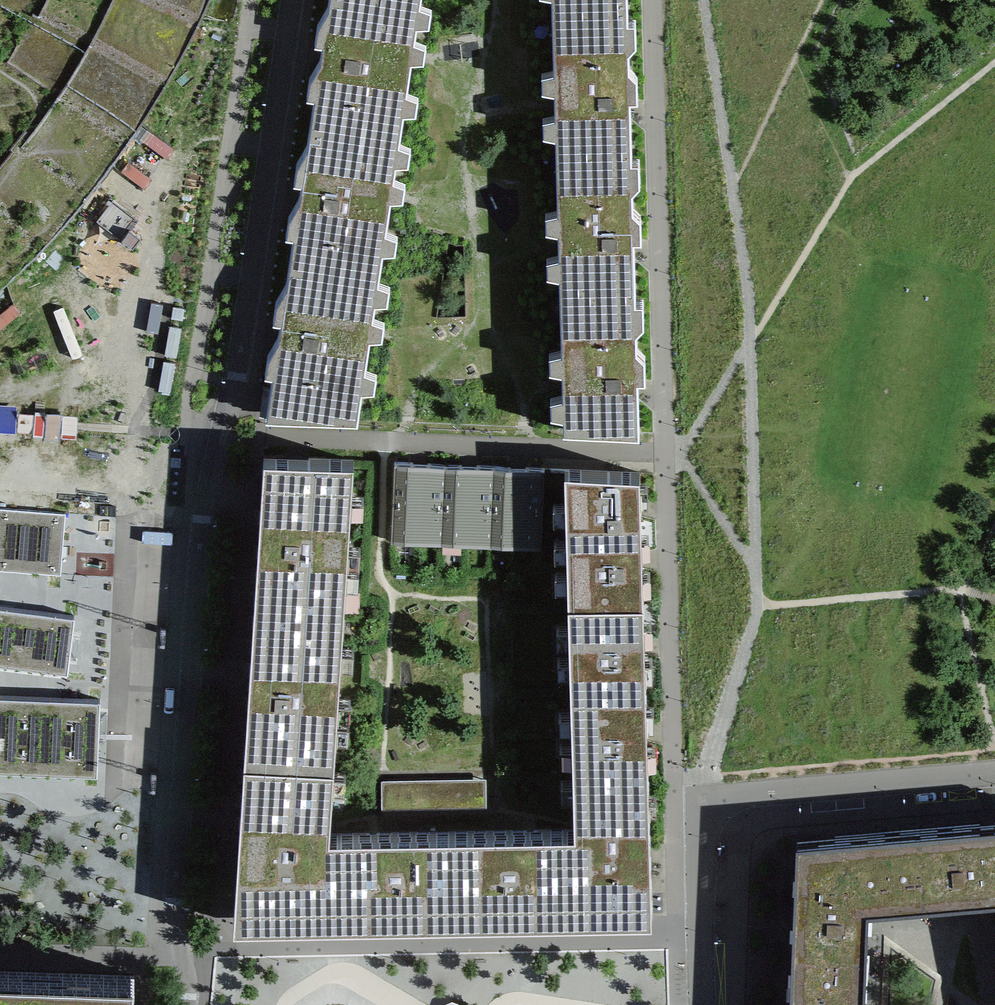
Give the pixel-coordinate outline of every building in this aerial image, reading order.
[(356,420),(361,391),(373,393),(376,371),(364,369),(369,338),(381,340),(384,318),(372,316),(374,302),(387,304),(390,281),(378,279),(382,253),(394,255),(397,232),(385,230),(390,199),(402,202),(405,179),(393,177),(395,163),(408,165),(411,143),(398,141),(403,114),(415,116),(418,94),(406,92),(411,61),(423,63),(426,41),(414,39),(416,25),(428,27),(432,4),(420,3),(420,0),(329,0),(328,8),(318,23),(316,38),(322,42),(320,61),(310,76),(307,91),(314,95),(307,146),(297,161),(295,176),(302,181),(299,199),(289,215),(287,229),(293,234),(286,285),(276,300),(274,315),(281,319),(278,338),(268,353),(266,368),(273,372),(266,416),(356,420)] [(638,432),(637,374),(644,373),(644,349),(636,339),(635,329),(643,327),(642,304),(635,294),(633,234),(640,233),(640,209),(632,200),(632,189),(639,187),(638,164),(631,154),(629,95),(637,93),(636,69),(628,60),(628,49),(635,47),(635,24),(627,14),(627,0),(552,0),(553,68),(542,68),(543,92),(554,91),(555,112),(544,112),(545,135),(555,135),(557,208),(546,208),(547,232),(558,232),(558,252),(547,252),(548,276),(559,275),(561,348),(550,348),(551,372),(562,371),(562,392),(551,392),(552,416),(563,415),(563,429),(638,432)] [(234,913),(641,906),(650,865),(649,807),(656,807),(656,792),(648,792),(647,757),(655,757),(655,742),(647,742),(646,702),(653,702),(653,687),(646,687),(645,654),(652,654),(652,638),(644,639),(643,605),(651,605),(650,589),(643,589),(642,550),(649,550),(649,534),(641,534),(640,502),(648,501),(648,486),(640,486),(640,472),(565,469),(567,546),(557,546),(557,561),(567,561),(568,594),(558,594),(558,610),(568,609),(569,643),(559,643),(560,659),(570,659),(571,698),(561,698),(561,714),(571,714),(572,746),(562,747),(563,762),(573,762),(573,780),(563,780),(563,795),(573,795),(574,829),(329,834),(354,460),(274,456),(260,506),(234,913)] [(420,463),(394,462),(392,531),(417,532),(420,463)] [(445,464),(420,463),(417,532),(442,533),(445,464)] [(469,465),(445,464),(442,533),(466,534),(469,465)] [(494,466),(469,465),(466,534),(491,535),(494,466)] [(518,467),(494,466),(491,535),(515,536),(518,467)] [(544,468),(518,467),(515,536),(541,537),(544,468)] [(60,574),(65,513),(0,507),(0,569),(60,574)] [(67,671),(74,615),(0,606),(0,663),(67,671)] [(97,774),(100,699),(0,695),(0,770),(97,774)] [(994,894),(994,819),(884,828),(890,903),(994,894)] [(796,836),(790,983),(865,986),(868,905),(890,903),(884,828),(796,836)] [(134,973),(0,968),(0,1004),(131,1004),(134,973)] [(789,1004),(864,1004),(865,986),(790,983),(789,1004)]
